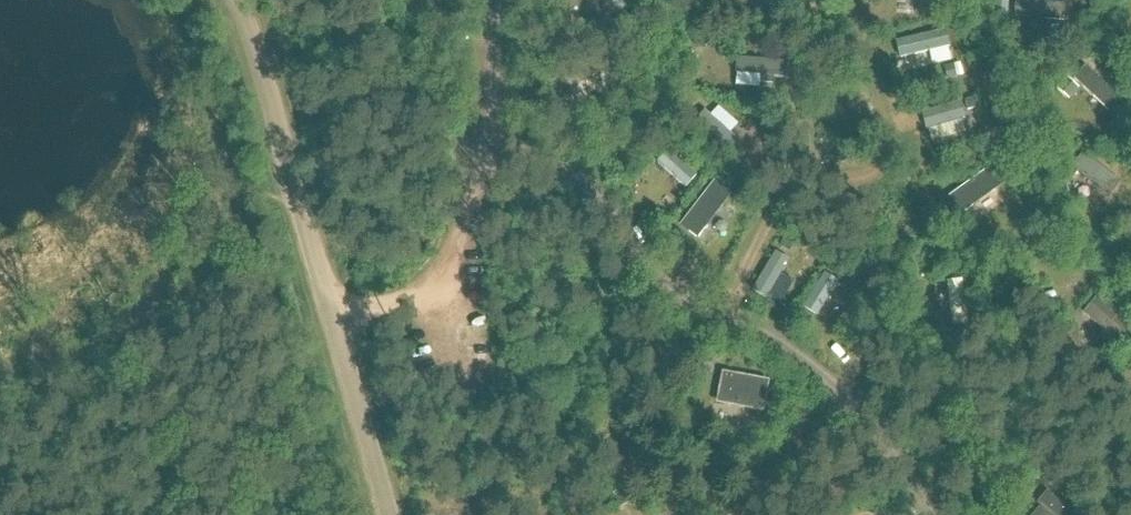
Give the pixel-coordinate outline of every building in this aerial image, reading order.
[(413,10),(410,0),(403,0),(400,1),(404,13),(413,10)] [(1008,3),(993,2),(993,16),(1007,17),(1008,3)] [(630,12),(614,17),(619,31),(634,26),(630,12)] [(806,65),(807,56),(790,54),(789,63),(806,65)] [(953,64),(943,67),(947,81),(957,78),(953,64)] [(973,99),(964,101),(967,111),(975,109),(973,99)] [(687,115),(677,107),(671,114),(681,122),(687,115)] [(615,193),(635,202),(647,174),(627,165),(615,193)] [(1059,200),(1069,196),(1063,183),(1054,187),(1059,200)] [(667,241),(691,203),(676,194),(652,232),(667,241)] [(1045,208),(1035,209),(1036,223),(1046,222),(1045,208)] [(826,269),(835,273),(841,261),(832,257),(826,269)] [(777,317),(788,326),(815,295),(804,286),(777,317)] [(710,372),(710,360),(700,360),(699,371),(710,372)] [(716,405),(764,414),(770,383),(722,373),(716,405)] [(1041,506),(1034,514),(1076,514),(1046,491),(1037,503),(1041,506)] [(613,498),(620,509),(630,502),(622,492),(614,497),(613,498)] [(873,506),(860,506),(860,514),(873,514),(873,506)]
